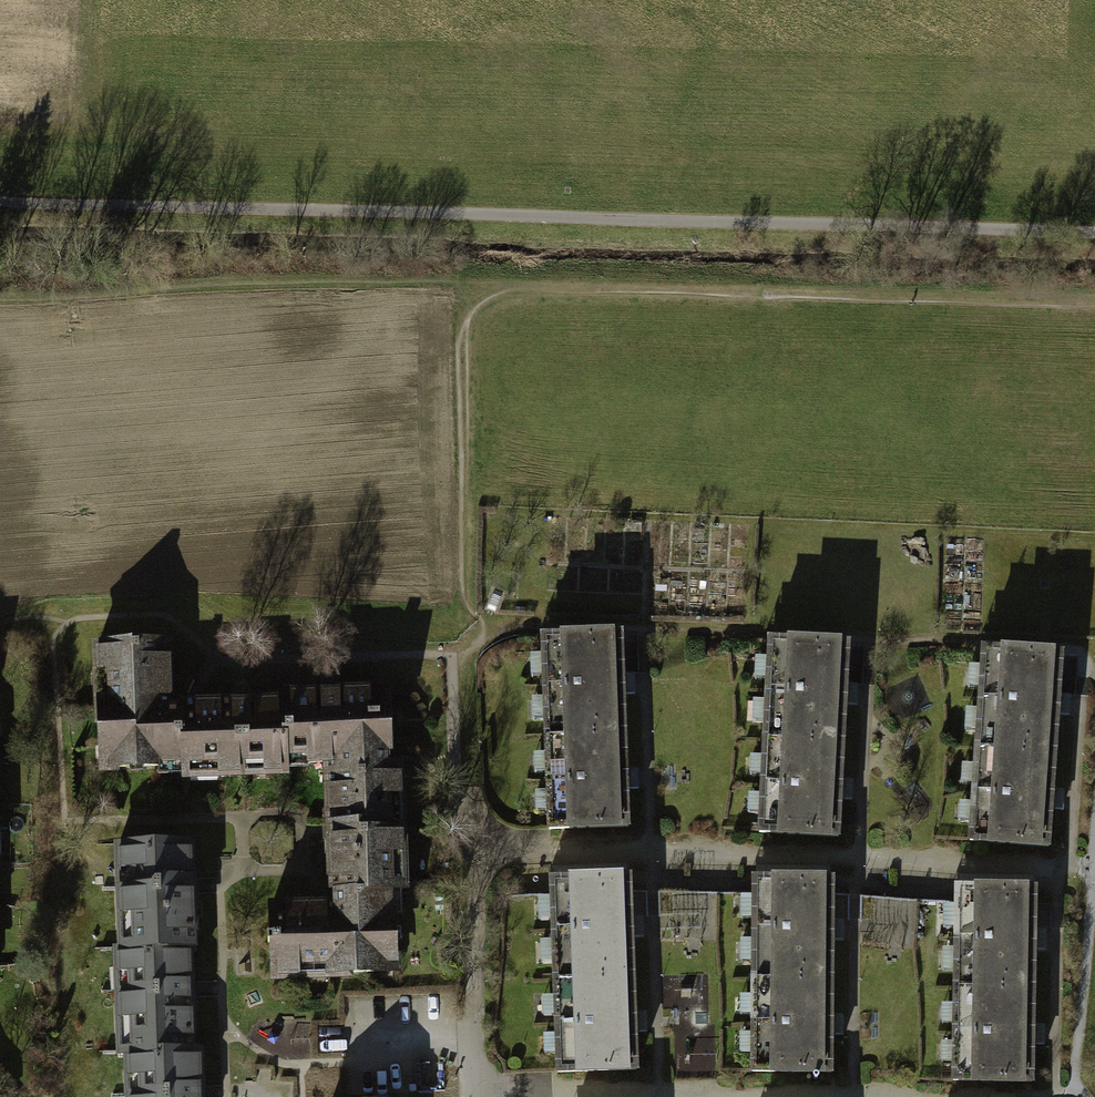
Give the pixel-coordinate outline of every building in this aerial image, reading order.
[(541,637),(544,736),(623,734),(622,687),(620,634),(541,637)] [(766,640),(762,740),(841,743),(843,696),(845,643),(766,640)] [(158,762),(180,762),(179,707),(167,707),(167,703),(166,658),(164,658),(164,643),(97,644),(97,671),(106,670),(106,705),(98,705),(99,742),(109,742),(109,767),(158,766),(158,762)] [(980,649),(974,748),(1053,753),(1057,703),(1060,654),(980,649)] [(281,693),(281,699),(284,699),(285,755),(306,754),(306,761),(328,761),(328,768),(381,767),(380,717),(387,717),(386,690),(335,691),(335,692),(331,692),(281,693)] [(286,770),(285,755),(284,699),(281,699),(246,700),(246,703),(240,703),(233,703),(233,700),(195,701),(195,703),(179,704),(179,707),(180,762),(180,765),(216,764),(216,772),(243,772),(242,762),(261,762),(261,770),(286,770)] [(625,781),(623,734),(544,736),(547,829),(627,826),(625,781)] [(839,789),(841,743),(762,740),(759,832),(837,835),(839,789)] [(1050,801),(1053,753),(974,748),(967,841),(1047,846),(1050,801)] [(397,767),(381,767),(328,768),(329,830),(330,876),(334,876),(334,892),(387,891),(393,891),(392,854),(399,854),(399,826),(391,827),(390,793),(398,793),(397,767)] [(129,909),(130,947),(186,946),(191,946),(189,888),(188,841),(118,843),(119,866),(128,866),(128,886),(120,886),(120,909),(129,909)] [(550,879),(552,978),(632,976),(630,928),(629,877),(550,879)] [(751,878),(750,978),(830,978),(830,931),(831,878),(751,878)] [(954,888),(952,987),(1032,988),(1033,941),(1033,889),(954,888)] [(388,912),(387,891),(334,892),(335,904),(328,904),(284,905),(284,907),(270,908),(270,934),(266,934),(266,942),(271,942),(271,974),(298,974),(297,966),(331,965),(332,973),(371,972),(370,960),(393,960),(393,912),(388,912)] [(187,990),(186,946),(130,947),(117,948),(118,969),(127,969),(127,990),(117,990),(118,1014),(128,1014),(129,1051),(189,1049),(187,990)] [(633,1021),(632,976),(552,978),(555,1071),(634,1069),(633,1021)] [(830,1024),(830,978),(750,978),(750,1071),(830,1071),(830,1024)] [(1032,1034),(1032,988),(952,987),(951,1079),(1031,1080),(1032,1034)] [(189,1049),(129,1051),(126,1051),(127,1073),(137,1072),(138,1093),(128,1093),(128,1096),(196,1096),(196,1094),(195,1086),(199,1086),(198,1049),(189,1049)]
